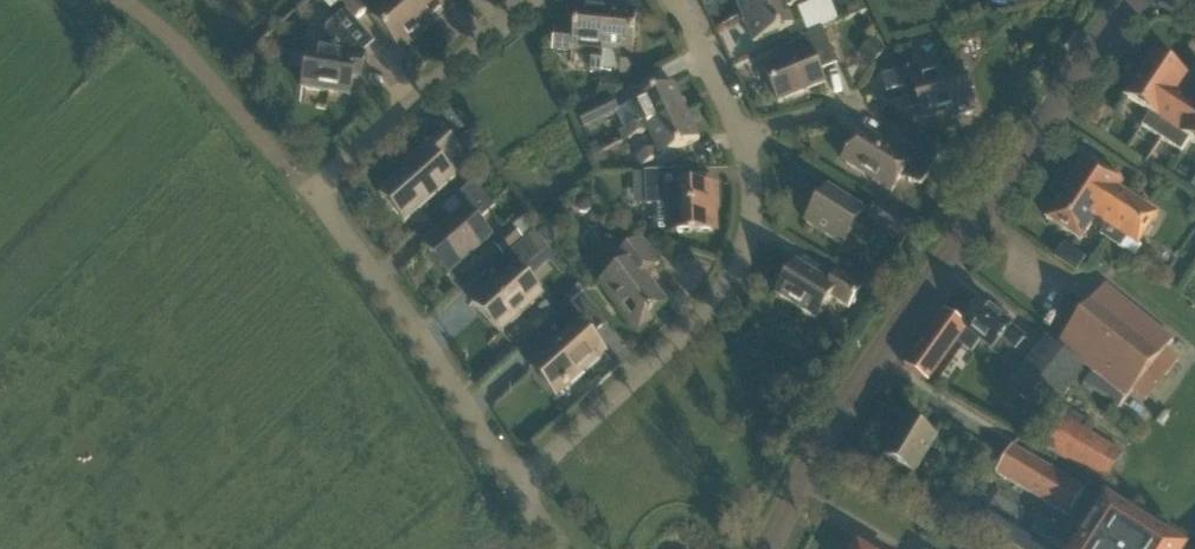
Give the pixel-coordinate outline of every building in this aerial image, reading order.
[(355,21),(367,12),(357,0),(343,0),(340,3),(355,21)] [(401,0),(386,0),(389,4),(372,20),(401,53),(427,30),(401,0)] [(427,30),(454,7),(448,0),(401,0),(427,30)] [(781,0),(735,0),(742,17),(781,0)] [(781,0),(742,17),(754,45),(793,29),(785,9),(805,1),(804,0),(781,0)] [(555,30),(553,51),(572,53),(572,49),(592,51),(590,73),(601,74),(601,70),(603,52),(602,52),(606,10),(576,7),(574,32),(555,30)] [(603,52),(601,70),(620,72),(620,75),(630,76),(637,13),(606,10),(602,52),(603,52)] [(324,51),(308,48),(302,89),(350,97),(353,78),(361,79),(365,57),(361,57),(361,54),(373,44),(347,14),(328,30),(334,37),(326,44),(324,51)] [(805,38),(809,36),(805,24),(793,29),(788,31),(792,43),(805,38)] [(820,72),(837,65),(823,30),(809,36),(805,38),(809,49),(763,67),(778,103),(825,84),(820,72)] [(875,42),(862,58),(872,66),(885,51),(875,42)] [(1161,140),(1188,101),(1180,95),(1177,99),(1172,96),(1186,76),(1156,56),(1127,99),(1150,115),(1141,127),(1161,140)] [(928,79),(924,65),(882,77),(886,94),(913,86),(923,120),(949,112),(951,120),(975,114),(962,69),(928,79)] [(616,81),(601,80),(599,94),(615,96),(616,81)] [(625,131),(629,141),(648,132),(648,131),(686,113),(673,85),(627,107),(636,126),(625,131)] [(611,98),(576,115),(585,131),(619,114),(611,98)] [(1161,140),(1181,153),(1189,141),(1194,145),(1194,111),(1193,110),(1194,107),(1194,105),(1188,101),(1161,140)] [(1097,105),(1086,120),(1098,128),(1108,112),(1097,105)] [(657,149),(637,158),(642,168),(699,140),(686,113),(648,131),(648,132),(657,149)] [(445,168),(462,153),(443,131),(402,168),(405,172),(379,196),(404,224),(455,179),(445,168)] [(625,131),(619,134),(623,144),(629,141),(625,131)] [(921,185),(939,156),(918,143),(908,159),(865,132),(845,163),(891,192),(900,178),(921,185)] [(601,154),(597,144),(589,148),(594,157),(601,154)] [(1113,203),(1120,192),(1118,190),(1123,182),(1084,157),(1064,188),(1066,190),(1046,220),(1080,242),(1095,219),(1108,200),(1113,203)] [(679,191),(679,173),(646,174),(646,175),(647,186),(648,207),(658,206),(659,228),(671,227),(671,229),(689,228),(689,233),(713,232),(712,208),(715,208),(714,189),(679,191)] [(646,175),(634,176),(635,186),(647,186),(646,175)] [(453,200),(463,211),(423,246),(449,274),(491,237),(480,224),(496,210),(472,183),(453,200)] [(894,239),(905,223),(878,206),(871,219),(863,214),(864,213),(828,190),(806,225),(842,248),(855,227),(869,236),(874,227),(894,239)] [(1108,200),(1095,219),(1106,226),(1099,236),(1106,240),(1134,258),(1141,247),(1138,245),(1157,215),(1120,192),(1113,203),(1108,200)] [(578,202),(578,207),(581,211),(586,212),(590,208),(591,203),(587,199),(583,199),(578,202)] [(512,229),(494,245),(504,257),(523,241),(512,229)] [(506,259),(513,267),(473,302),(503,335),(542,300),(528,284),(538,275),(530,266),(548,250),(534,234),(506,259)] [(633,330),(667,304),(646,276),(659,266),(639,239),(617,256),(624,266),(599,285),(633,330)] [(1064,246),(1056,258),(1076,271),(1084,259),(1064,246)] [(848,311),(862,289),(838,273),(830,286),(796,264),(776,297),(816,322),(830,299),(848,311)] [(1086,381),(1093,387),(1121,408),(1134,392),(1146,402),(1179,360),(1166,350),(1173,341),(1104,286),(1059,344),(1077,358),(1077,360),(1093,372),(1086,381)] [(550,349),(534,363),(561,393),(601,357),(586,341),(604,325),(581,299),(559,319),(570,331),(550,349)] [(944,312),(904,368),(929,385),(932,381),(958,344),(964,348),(971,353),(979,341),(995,354),(1004,343),(1016,353),(1014,355),(1021,361),(1033,347),(1026,341),(1026,340),(983,304),(980,307),(978,307),(964,323),(965,326),(963,327),(944,312)] [(1047,417),(1084,372),(1045,339),(1008,384),(1047,417)] [(1124,454),(1060,417),(1042,450),(1105,487),(1124,454)] [(935,438),(907,421),(885,458),(913,475),(935,438)] [(1012,448),(996,474),(1069,518),(1084,492),(1084,491),(1090,480),(1019,438),(1013,449),(1012,448)] [(1077,548),(1180,548),(1106,503),(1077,548)] [(970,520),(1019,548),(1022,548),(1028,540),(986,515),(977,509),(970,520)]
